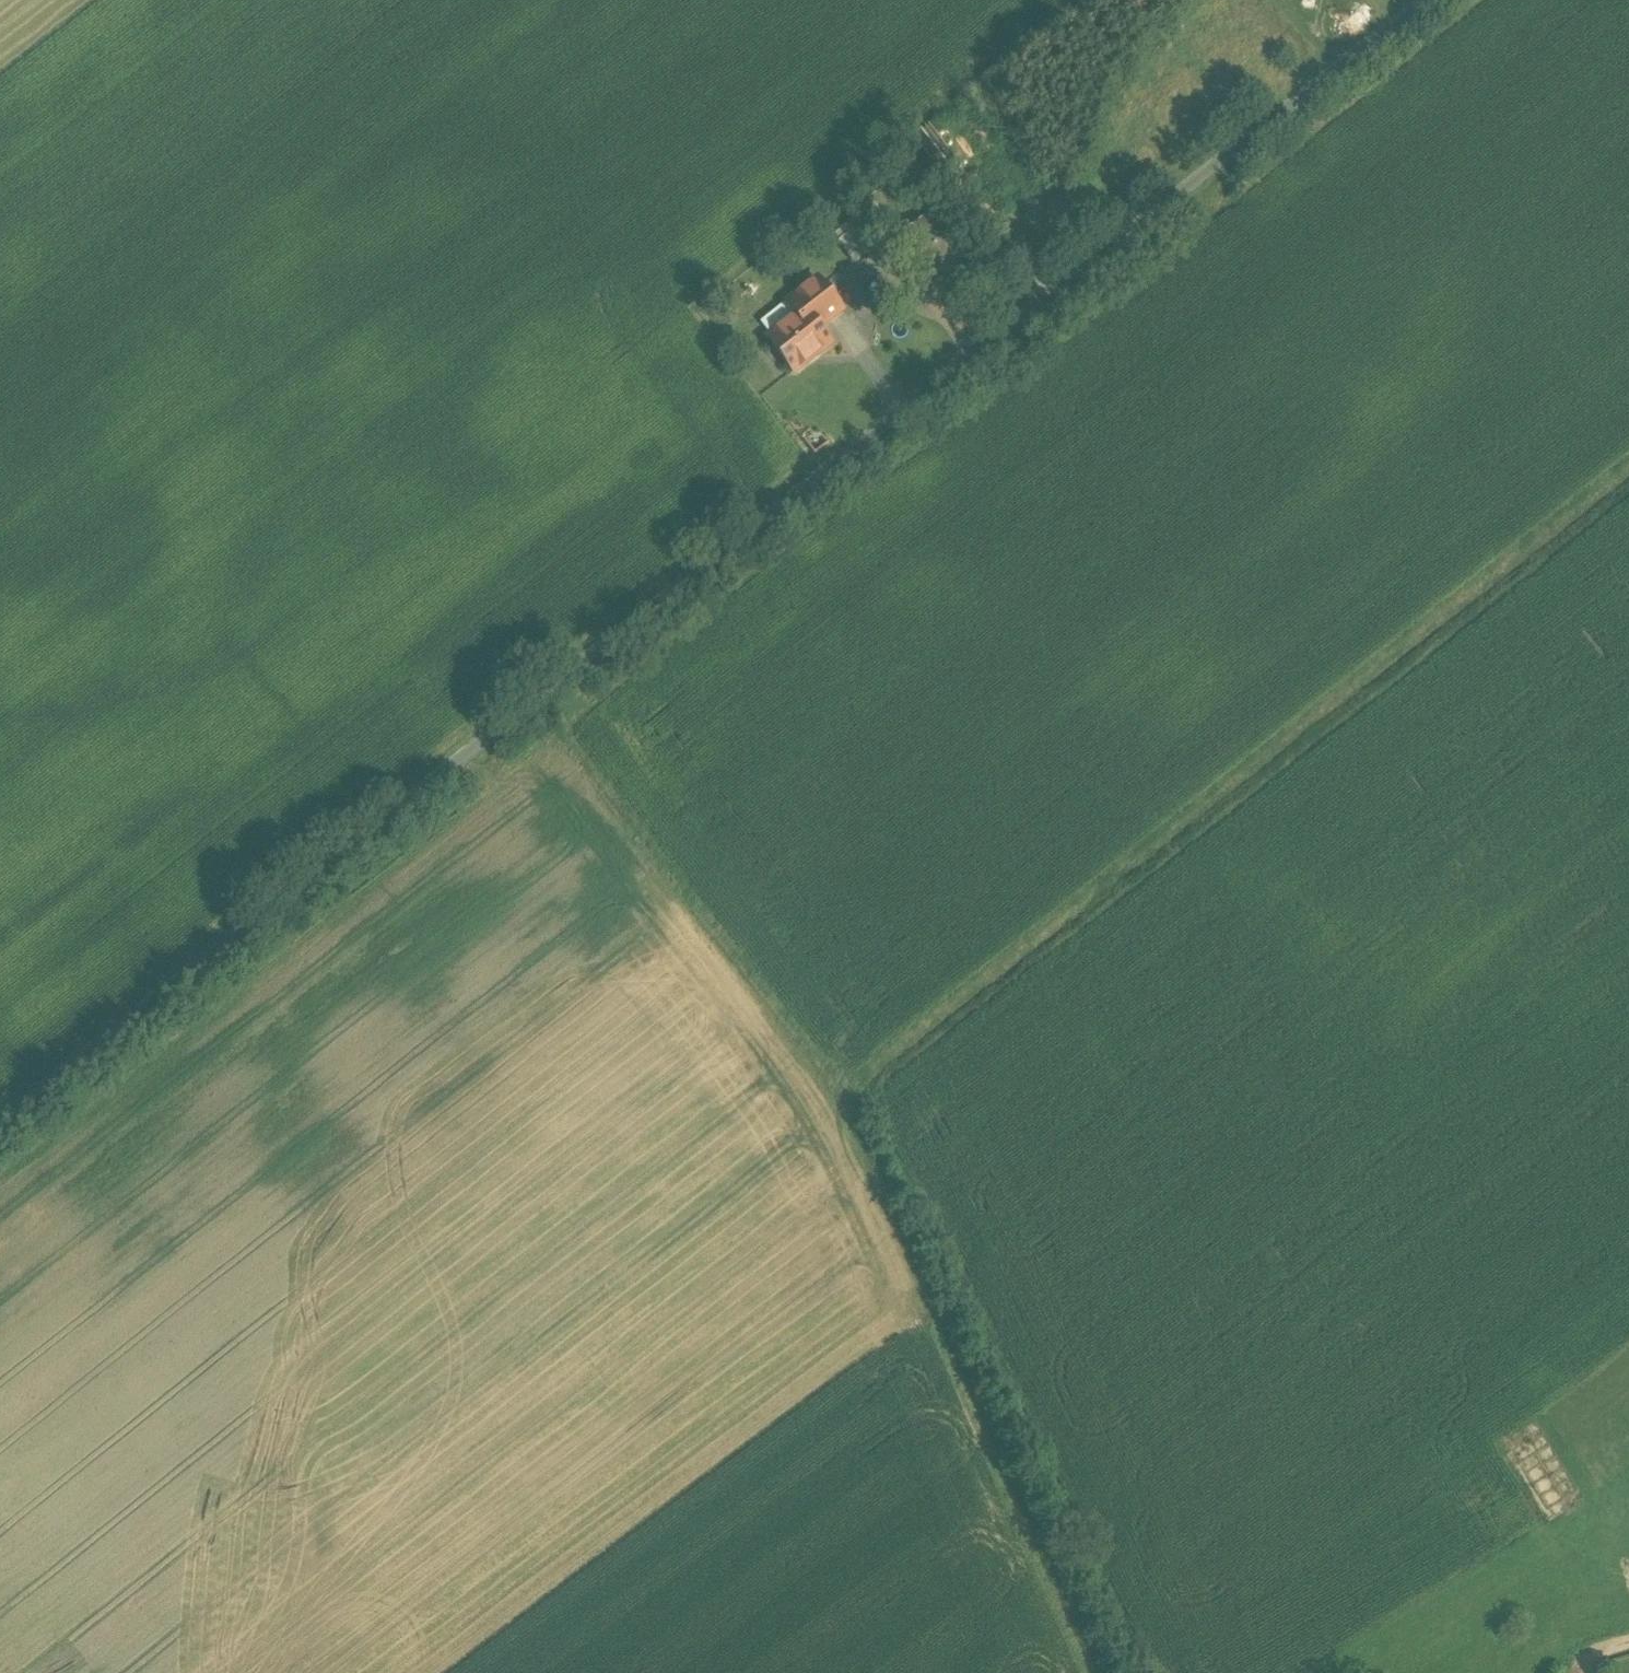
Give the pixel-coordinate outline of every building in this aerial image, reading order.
[(968,269),(927,217),(883,252),(901,275),(914,265),(936,294),(968,269)] [(805,311),(819,331),(842,311),(819,281),(788,305),(797,317),(805,311)] [(805,311),(797,317),(768,340),(794,373),(830,345),(819,331),(805,311)]
